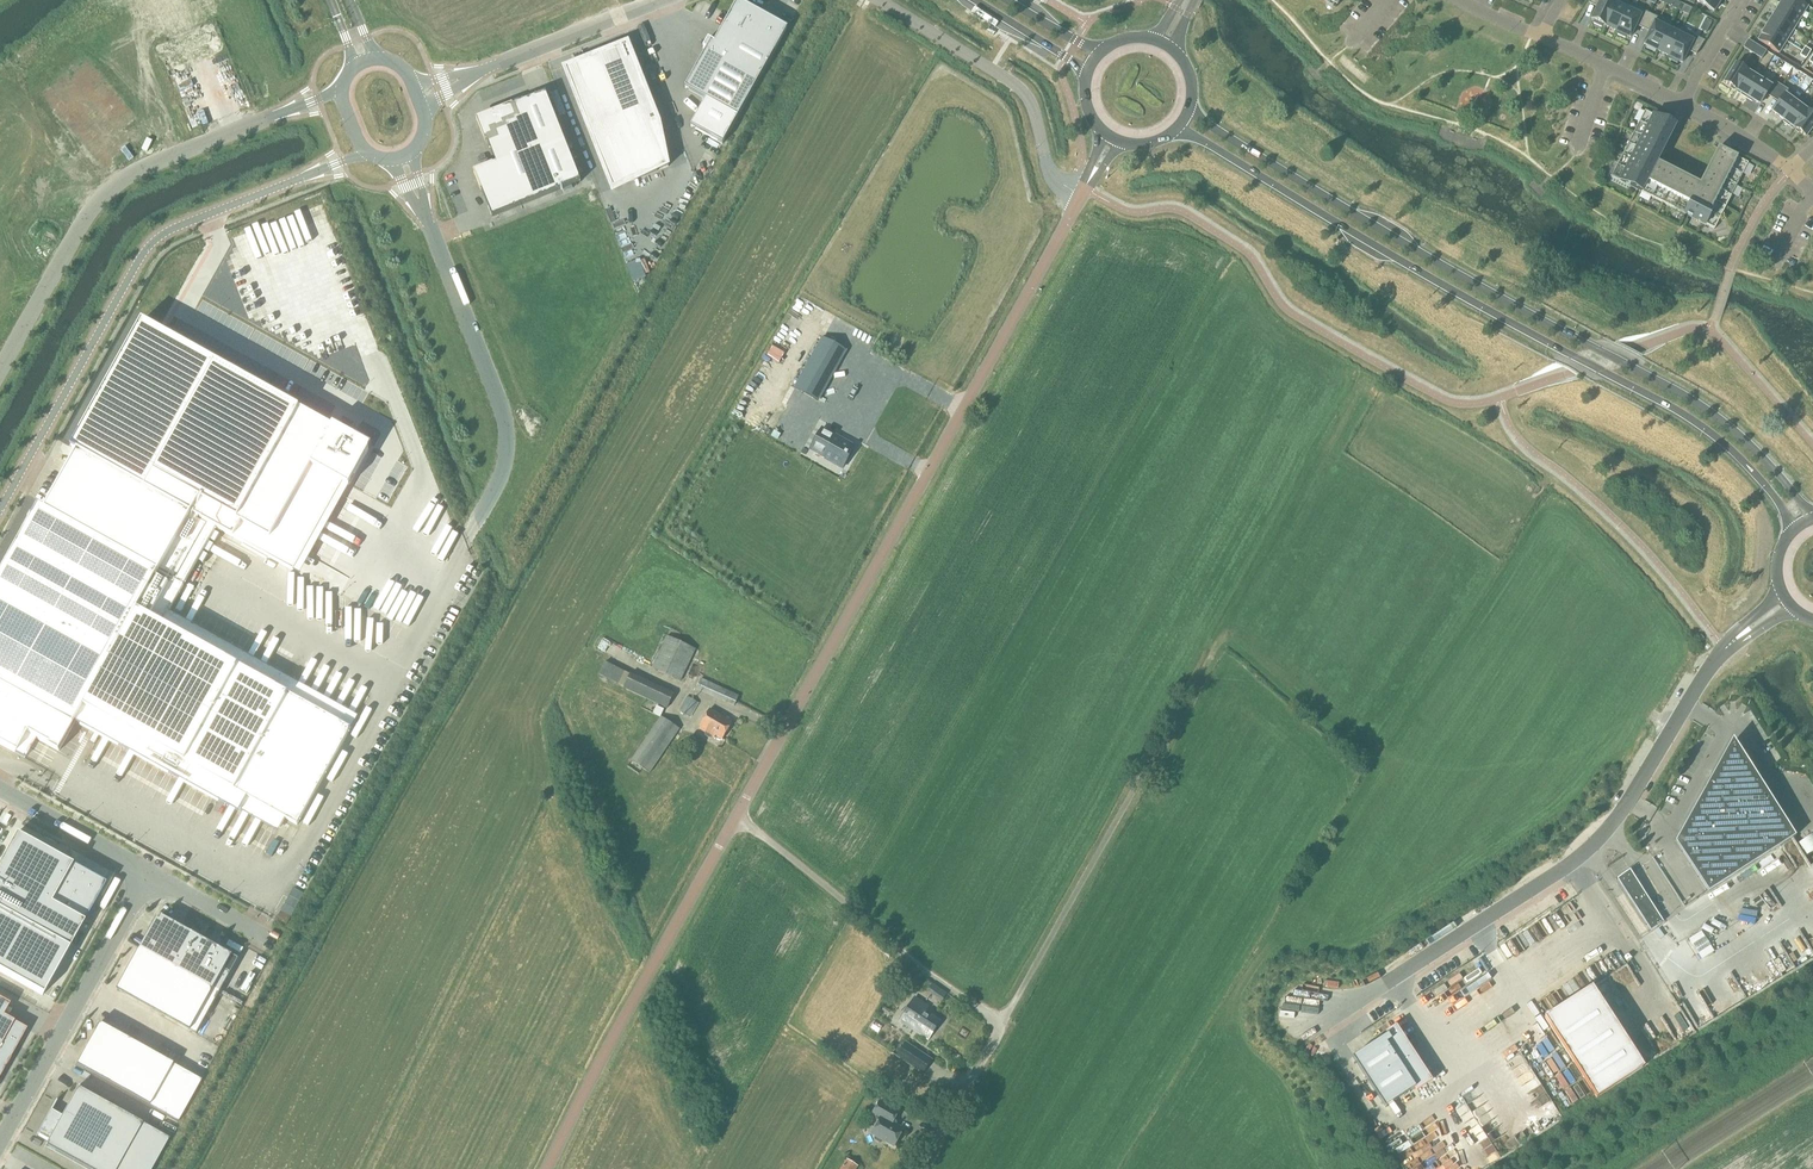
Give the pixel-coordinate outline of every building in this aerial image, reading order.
[(1589,4),(1597,8),(1591,19),(1594,20),(1592,25),(1601,29),(1603,25),(1605,26),(1617,0),(1592,0),(1589,4)] [(1629,5),(1617,0),(1605,26),(1617,31),(1629,5)] [(1714,12),(1721,0),(1695,0),(1714,12)] [(1799,0),(1783,0),(1780,5),(1800,18),(1808,6),(1799,0)] [(772,23),(739,4),(733,14),(731,13),(714,42),(708,39),(702,49),(706,50),(685,87),(737,116),(787,27),(773,20),(772,23)] [(1642,11),(1629,5),(1617,31),(1619,32),(1617,37),(1626,41),(1628,36),(1630,37),(1636,26),(1643,29),(1650,14),(1642,10),(1642,11)] [(1800,18),(1780,5),(1773,17),(1793,29),(1800,18)] [(1658,17),(1650,14),(1643,29),(1649,32),(1644,44),(1657,51),(1668,29),(1670,25),(1657,19),(1658,17)] [(1793,29),(1773,17),(1765,28),(1786,41),(1793,29)] [(1786,41),(1765,28),(1758,40),(1778,53),(1786,41)] [(1679,35),(1668,29),(1657,51),(1669,56),(1679,35)] [(1694,37),(1681,31),(1679,35),(1669,56),(1682,63),(1688,52),(1696,55),(1705,41),(1695,36),(1694,37)] [(1761,49),(1748,41),(1744,48),(1756,56),(1761,49)] [(1766,52),(1761,49),(1756,56),(1762,59),(1766,52)] [(1747,72),(1735,64),(1724,82),(1736,90),(1747,72)] [(618,65),(577,81),(602,143),(645,126),(618,65)] [(1759,79),(1747,72),(1736,90),(1742,94),(1741,96),(1746,99),(1759,79)] [(1771,86),(1759,79),(1746,99),(1752,102),(1753,100),(1760,105),(1771,86)] [(1781,85),(1774,81),(1766,94),(1772,99),(1781,85)] [(1788,90),(1781,85),(1772,99),(1779,103),(1788,90)] [(1800,98),(1788,90),(1779,103),(1772,112),(1783,120),(1800,98)] [(545,93),(478,119),(495,164),(474,172),(491,216),(579,182),(545,93)] [(1811,107),(1800,98),(1783,120),(1794,128),(1811,107)] [(1811,107),(1794,128),(1806,137),(1812,127),(1812,108),(1811,107)] [(1749,164),(1718,148),(1700,184),(1657,163),(1675,127),(1645,112),(1612,177),(1715,230),(1749,164)] [(278,204),(254,249),(266,256),(290,210),(278,204)] [(249,234),(248,226),(235,227),(236,236),(249,234)] [(317,285),(322,277),(269,251),(264,260),(317,285)] [(0,576),(0,744),(14,752),(25,732),(35,738),(59,751),(75,722),(77,719),(96,730),(98,726),(204,786),(216,792),(214,796),(227,803),(229,800),(280,828),(285,818),(297,825),(354,723),(231,654),(166,618),(216,527),(291,568),(333,495),(342,499),(384,420),(342,398),(322,387),(319,393),(146,306),(71,446),(78,451),(68,468),(45,510),(39,507),(0,576)] [(822,338),(794,390),(818,403),(846,351),(822,338)] [(866,397),(866,388),(856,388),(856,398),(866,397)] [(825,413),(807,442),(828,457),(833,451),(852,464),(867,442),(825,413)] [(680,681),(695,649),(667,637),(653,668),(680,681)] [(668,707),(674,695),(605,663),(599,675),(668,707)] [(736,704),(739,696),(701,679),(698,687),(736,704)] [(685,698),(679,712),(689,716),(695,702),(685,698)] [(657,707),(654,713),(661,716),(663,709),(657,707)] [(722,740),(732,722),(709,709),(699,727),(700,727),(699,729),(714,738),(715,736),(722,740)] [(649,774),(680,730),(661,717),(631,761),(649,774)] [(1678,841),(1709,890),(1791,838),(1796,835),(1736,746),(1678,841)] [(1654,811),(1670,818),(1676,804),(1659,797),(1654,811)] [(1644,857),(1653,847),(1637,833),(1628,844),(1644,857)] [(0,862),(0,972),(42,995),(83,922),(50,904),(71,865),(15,834),(0,862)] [(1630,872),(1619,879),(1650,927),(1661,919),(1630,872)] [(157,919),(117,990),(196,1034),(238,959),(162,916),(160,920),(157,919)] [(942,1000),(947,993),(933,983),(928,990),(942,1000)] [(1590,988),(1545,1018),(1597,1098),(1642,1068),(1590,988)] [(928,1040),(940,1021),(925,1012),(929,1006),(915,997),(899,1021),(928,1040)] [(26,1029),(3,1016),(9,1004),(0,999),(0,1076),(26,1029)] [(99,1024),(75,1065),(177,1122),(200,1080),(99,1024)] [(1353,1057),(1386,1107),(1415,1088),(1417,1090),(1433,1080),(1396,1025),(1386,1032),(1387,1034),(1353,1057)] [(908,1045),(900,1057),(923,1072),(931,1061),(908,1045)] [(962,1050),(958,1060),(970,1065),(974,1055),(962,1050)] [(36,1136),(37,1136),(38,1135),(48,1141),(44,1146),(45,1147),(46,1146),(47,1147),(87,1168),(152,1168),(169,1138),(80,1089),(78,1088),(79,1087),(78,1087),(74,1093),(70,1102),(61,1116),(58,1114),(51,1111),(57,1101),(55,1100),(36,1136)] [(894,1146),(896,1142),(899,1141),(902,1135),(901,1133),(904,1129),(897,1125),(895,1118),(899,1111),(880,1101),(873,1114),(875,1116),(878,1123),(872,1134),(894,1146)] [(858,1165),(847,1159),(841,1168),(856,1168),(858,1165)]
